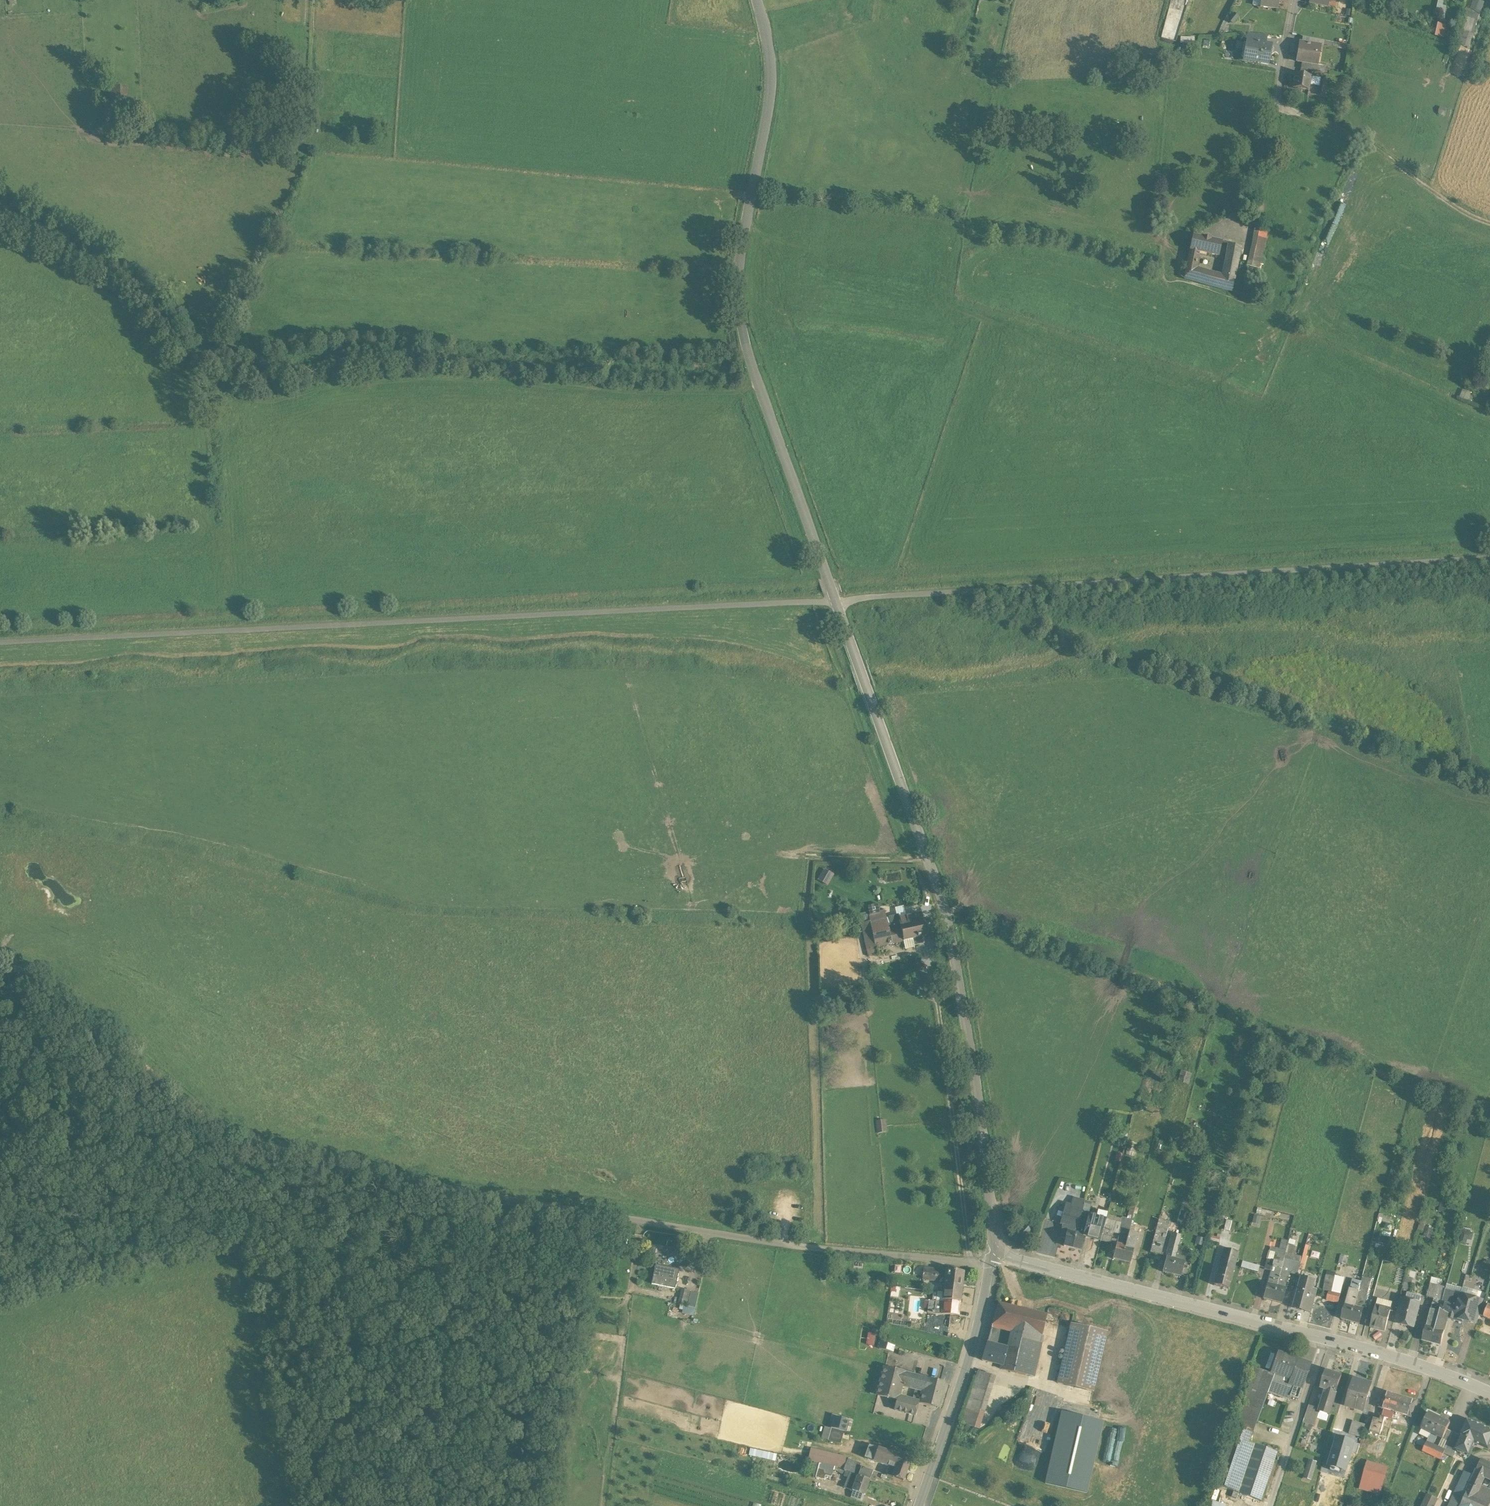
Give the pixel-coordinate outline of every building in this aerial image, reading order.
[(1260,2),(1259,8),(1277,10),(1278,0),(1260,0),(1260,2)] [(1468,48),(1479,11),(1482,2),(1476,0),(1472,0),(1470,9),(1468,8),(1456,44),(1468,48)] [(23,4),(14,4),(14,12),(23,12),(23,4)] [(1266,35),(1250,35),(1248,35),(1247,43),(1264,46),(1266,35)] [(1300,37),(1298,45),(1306,46),(1309,46),(1310,39),(1300,37)] [(1264,46),(1247,43),(1245,54),(1253,56),(1251,62),(1268,65),(1270,52),(1267,52),(1268,47),(1264,46)] [(1309,46),(1306,46),(1298,45),(1296,63),(1300,64),(1314,66),(1314,65),(1317,48),(1309,47),(1309,46)] [(1314,66),(1300,64),(1300,70),(1311,72),(1318,73),(1319,65),(1314,65),(1314,66)] [(1299,76),(1294,75),(1292,89),(1308,91),(1310,78),(1299,76)] [(1266,232),(1255,229),(1247,265),(1258,268),(1266,232)] [(1220,243),(1194,237),(1190,251),(1199,253),(1218,257),(1220,243)] [(1228,245),(1221,277),(1233,280),(1240,248),(1228,245)] [(1199,253),(1190,251),(1187,267),(1195,269),(1199,253)] [(1195,269),(1187,267),(1184,278),(1230,291),(1233,280),(1221,277),(1195,269)] [(820,880),(830,885),(836,874),(825,869),(820,880)] [(885,911),(868,915),(870,922),(886,918),(885,911)] [(900,927),(923,922),(921,914),(898,919),(900,924),(888,927),(889,932),(901,929),(900,927)] [(921,937),(925,936),(926,936),(923,922),(900,927),(901,929),(889,932),(888,927),(886,918),(870,922),(861,924),(868,957),(877,955),(876,947),(913,939),(914,945),(923,943),(921,937)] [(1182,1071),(1180,1081),(1191,1084),(1193,1073),(1182,1071)] [(886,1132),(885,1120),(876,1121),(877,1133),(886,1132)] [(1387,1208),(1391,1194),(1385,1192),(1382,1207),(1387,1208)] [(1120,1226),(1116,1244),(1125,1246),(1129,1231),(1139,1197),(1133,1195),(1127,1219),(1123,1217),(1120,1226)] [(1084,1201),(1072,1198),(1070,1206),(1082,1209),(1084,1201)] [(1082,1209),(1076,1233),(1084,1235),(1089,1216),(1090,1215),(1087,1214),(1090,1205),(1084,1203),(1082,1209)] [(1070,1206),(1065,1208),(1061,1224),(1063,1225),(1060,1236),(1065,1238),(1067,1231),(1076,1233),(1082,1209),(1070,1206)] [(1212,1207),(1205,1206),(1200,1222),(1208,1224),(1212,1207)] [(1261,1216),(1254,1215),(1252,1223),(1259,1224),(1261,1216)] [(1390,1217),(1379,1215),(1377,1220),(1389,1223),(1390,1217)] [(1089,1216),(1084,1235),(1085,1236),(1085,1237),(1100,1240),(1105,1222),(1105,1220),(1089,1216)] [(1167,1252),(1176,1254),(1179,1245),(1181,1237),(1167,1234),(1170,1222),(1159,1219),(1150,1254),(1166,1257),(1167,1252)] [(1232,1223),(1222,1220),(1219,1230),(1229,1233),(1232,1223)] [(1118,1226),(1105,1222),(1100,1240),(1111,1243),(1113,1233),(1116,1234),(1118,1226)] [(1120,1226),(1118,1226),(1116,1234),(1113,1233),(1111,1243),(1116,1244),(1120,1226)] [(1076,1233),(1067,1231),(1065,1238),(1063,1246),(1072,1248),(1076,1233)] [(1138,1234),(1129,1231),(1125,1246),(1134,1248),(1138,1234)] [(1471,1246),(1473,1233),(1464,1232),(1462,1244),(1471,1246)] [(1076,1233),(1072,1248),(1081,1251),(1085,1237),(1085,1236),(1084,1235),(1076,1233)] [(1219,1238),(1208,1236),(1206,1243),(1217,1245),(1219,1238)] [(1388,1244),(1372,1239),(1370,1248),(1386,1252),(1388,1244)] [(1287,1241),(1281,1240),(1279,1249),(1285,1251),(1286,1245),(1287,1241)] [(1125,1246),(1116,1244),(1112,1259),(1121,1261),(1125,1246)] [(1175,1259),(1184,1262),(1187,1247),(1179,1245),(1176,1254),(1175,1259)] [(1293,1247),(1286,1245),(1285,1251),(1285,1253),(1291,1254),(1293,1247)] [(1134,1248),(1125,1246),(1121,1261),(1130,1263),(1134,1248)] [(1238,1250),(1223,1247),(1220,1258),(1227,1260),(1235,1262),(1238,1250)] [(1270,1247),(1269,1251),(1268,1251),(1266,1259),(1267,1259),(1273,1261),(1277,1249),(1270,1247)] [(1279,1249),(1277,1248),(1277,1249),(1273,1261),(1282,1263),(1285,1253),(1285,1251),(1279,1249)] [(1281,1269),(1280,1271),(1289,1273),(1294,1255),(1291,1254),(1285,1253),(1282,1263),(1281,1269)] [(1294,1255),(1289,1273),(1297,1275),(1302,1257),(1294,1255)] [(1175,1259),(1166,1257),(1162,1272),(1171,1274),(1175,1259)] [(1220,1258),(1218,1269),(1224,1270),(1227,1260),(1220,1258)] [(1184,1262),(1175,1259),(1171,1274),(1180,1276),(1184,1262)] [(1273,1261),(1267,1259),(1264,1269),(1270,1271),(1272,1267),(1273,1261)] [(1227,1260),(1224,1270),(1232,1273),(1235,1262),(1227,1260)] [(1282,1263),(1273,1261),(1272,1267),(1281,1269),(1282,1263)] [(1242,1262),(1240,1268),(1257,1272),(1259,1266),(1242,1262)] [(677,1281),(679,1270),(656,1265),(651,1284),(667,1287),(675,1289),(677,1281)] [(1281,1269),(1272,1267),(1270,1271),(1267,1284),(1276,1286),(1280,1271),(1281,1269)] [(962,1287),(964,1273),(946,1271),(924,1268),(923,1279),(944,1282),(944,1285),(962,1287)] [(1232,1273),(1224,1270),(1218,1269),(1213,1286),(1228,1289),(1232,1273)] [(1289,1273),(1280,1271),(1276,1286),(1285,1288),(1289,1273)] [(1300,1279),(1313,1282),(1315,1275),(1302,1272),(1300,1279)] [(1363,1274),(1360,1286),(1369,1289),(1372,1276),(1363,1274)] [(1326,1275),(1322,1289),(1328,1290),(1325,1300),(1338,1304),(1345,1279),(1326,1275)] [(877,1279),(876,1285),(885,1287),(886,1281),(877,1279)] [(1313,1282),(1300,1279),(1293,1306),(1304,1309),(1305,1310),(1310,1288),(1311,1289),(1313,1282)] [(1276,1286),(1267,1284),(1263,1299),(1272,1301),(1276,1286)] [(1352,1284),(1351,1289),(1350,1289),(1346,1304),(1354,1307),(1360,1286),(1352,1284)] [(1446,1288),(1430,1284),(1426,1297),(1433,1299),(1442,1301),(1445,1291),(1446,1288)] [(959,1315),(962,1287),(944,1285),(943,1292),(937,1292),(936,1302),(925,1301),(924,1312),(959,1315)] [(1285,1288),(1276,1286),(1272,1301),(1281,1303),(1285,1288)] [(1369,1289),(1360,1286),(1354,1307),(1364,1309),(1369,1289)] [(1316,1290),(1311,1289),(1310,1288),(1305,1310),(1304,1309),(1304,1311),(1310,1313),(1316,1290)] [(687,1305),(690,1291),(683,1289),(680,1304),(687,1305)] [(1442,1301),(1435,1328),(1444,1330),(1447,1318),(1451,1305),(1455,1307),(1458,1294),(1445,1291),(1442,1301)] [(695,1307),(698,1294),(691,1292),(688,1306),(695,1307)] [(1484,1301),(1461,1295),(1457,1307),(1454,1320),(1456,1320),(1459,1321),(1462,1319),(1462,1317),(1467,1318),(1469,1321),(1477,1323),(1480,1315),(1484,1301)] [(1378,1297),(1376,1307),(1388,1310),(1391,1301),(1378,1297)] [(1398,1303),(1393,1322),(1399,1324),(1406,1301),(1399,1299),(1398,1303)] [(1433,1299),(1427,1326),(1435,1328),(1442,1301),(1433,1299)] [(1420,1304),(1406,1301),(1399,1324),(1414,1328),(1420,1304)] [(1487,1303),(1484,1301),(1480,1315),(1484,1316),(1488,1306),(1486,1306),(1487,1303)] [(1029,1346),(1022,1374),(1035,1377),(1050,1314),(997,1302),(990,1330),(1003,1334),(1004,1325),(1032,1332),(1029,1346)] [(1354,1307),(1346,1304),(1342,1319),(1350,1321),(1354,1307)] [(1455,1307),(1451,1305),(1447,1318),(1454,1320),(1457,1307),(1455,1307)] [(1364,1309),(1354,1307),(1350,1321),(1360,1323),(1364,1309)] [(1388,1310),(1376,1307),(1371,1327),(1385,1331),(1390,1311),(1388,1310)] [(1004,1325),(1003,1334),(1011,1335),(1010,1342),(1029,1346),(1032,1332),(1004,1325)] [(1106,1333),(1071,1325),(1057,1383),(1092,1391),(1106,1333)] [(1435,1328),(1427,1326),(1425,1332),(1423,1338),(1423,1340),(1431,1343),(1435,1328)] [(1444,1330),(1435,1328),(1431,1343),(1440,1345),(1444,1330)] [(893,1353),(895,1346),(881,1342),(880,1342),(878,1349),(888,1351),(893,1353)] [(1008,1348),(1006,1348),(1004,1358),(1002,1366),(1002,1369),(1022,1374),(1029,1346),(1010,1342),(1008,1348)] [(1006,1348),(987,1343),(984,1353),(1004,1358),(1006,1348)] [(1004,1358),(984,1353),(982,1360),(1002,1366),(1004,1358)] [(1270,1354),(1264,1369),(1271,1371),(1276,1356),(1270,1354)] [(1309,1365),(1277,1354),(1276,1356),(1271,1371),(1271,1372),(1274,1373),(1303,1383),(1309,1365)] [(918,1402),(918,1401),(901,1396),(903,1388),(921,1392),(924,1378),(884,1367),(877,1395),(898,1400),(895,1409),(915,1415),(918,1402)] [(1274,1375),(1255,1368),(1234,1425),(1230,1436),(1249,1443),(1257,1420),(1268,1389),(1274,1375)] [(994,1376),(977,1371),(961,1423),(978,1428),(994,1376)] [(1342,1376),(1326,1371),(1321,1389),(1324,1390),(1336,1393),(1342,1376)] [(1268,1389),(1290,1396),(1297,1399),(1302,1387),(1303,1386),(1302,1386),(1303,1383),(1274,1373),(1274,1375),(1268,1389)] [(938,1408),(944,1383),(924,1378),(921,1392),(918,1401),(918,1402),(938,1408)] [(1371,1385),(1354,1379),(1346,1406),(1363,1411),(1371,1385)] [(1336,1393),(1324,1390),(1323,1393),(1325,1393),(1319,1410),(1330,1413),(1336,1393)] [(1416,1402),(1384,1392),(1382,1399),(1379,1399),(1378,1402),(1381,1403),(1379,1408),(1384,1409),(1395,1413),(1400,1414),(1411,1418),(1416,1402)] [(1314,1407),(1308,1405),(1302,1422),(1314,1426),(1319,1412),(1313,1411),(1314,1407)] [(1087,1490),(1104,1423),(1063,1413),(1046,1480),(1087,1490)] [(1430,1435),(1438,1417),(1429,1413),(1421,1431),(1428,1435),(1430,1435)] [(846,1432),(849,1421),(834,1416),(831,1428),(844,1431),(846,1432)] [(1364,1430),(1369,1431),(1373,1418),(1368,1417),(1364,1430)] [(1369,1431),(1380,1434),(1385,1418),(1380,1417),(1379,1420),(1373,1418),(1369,1431)] [(1450,1423),(1438,1417),(1430,1435),(1432,1436),(1433,1434),(1437,1436),(1443,1438),(1446,1430),(1450,1423)] [(1365,1424),(1353,1420),(1349,1434),(1361,1438),(1365,1427),(1365,1424)] [(1467,1422),(1460,1436),(1460,1437),(1461,1437),(1457,1447),(1458,1448),(1470,1453),(1475,1443),(1488,1449),(1489,1444),(1489,1431),(1480,1426),(1479,1427),(1467,1422)] [(844,1431),(831,1428),(827,1441),(840,1444),(844,1431)] [(1453,1433),(1446,1430),(1443,1438),(1449,1441),(1453,1433)] [(1449,1441),(1445,1449),(1455,1454),(1458,1448),(1457,1447),(1461,1437),(1460,1437),(1460,1436),(1453,1433),(1449,1441)] [(1434,1444),(1437,1436),(1433,1434),(1432,1436),(1430,1435),(1428,1435),(1420,1451),(1440,1460),(1445,1449),(1434,1444)] [(1249,1443),(1230,1436),(1214,1485),(1238,1493),(1254,1444),(1249,1443)] [(1355,1442),(1336,1436),(1328,1466),(1347,1471),(1352,1452),(1355,1442)] [(1254,1444),(1238,1493),(1260,1501),(1277,1452),(1254,1444)] [(862,1465),(847,1459),(848,1458),(841,1456),(811,1448),(808,1461),(833,1467),(849,1473),(870,1481),(875,1482),(877,1476),(886,1479),(888,1475),(903,1481),(910,1460),(869,1446),(862,1465)] [(763,1452),(761,1459),(774,1461),(776,1454),(763,1452)] [(830,1477),(833,1467),(808,1461),(807,1460),(805,1467),(817,1470),(815,1477),(824,1480),(825,1476),(830,1477)] [(1482,1461),(1475,1475),(1471,1484),(1479,1488),(1486,1474),(1489,1476),(1489,1463),(1482,1461)] [(1387,1467),(1368,1462),(1360,1487),(1380,1492),(1387,1467)] [(1307,1464),(1303,1478),(1310,1480),(1314,1466),(1307,1464)] [(1466,1471),(1450,1505),(1460,1505),(1461,1505),(1467,1492),(1471,1484),(1475,1475),(1469,1473),(1466,1471)] [(865,1495),(870,1481),(849,1473),(844,1488),(865,1495)] [(1479,1488),(1471,1484),(1467,1492),(1475,1496),(1479,1488)] [(1488,1492),(1479,1488),(1475,1496),(1489,1503),(1489,1488),(1488,1492)] [(1489,1505),(1489,1503),(1475,1496),(1467,1492),(1461,1505),(1462,1505),(1489,1505)] [(1422,1505),(1435,1505),(1438,1500),(1427,1494),(1422,1505)]
